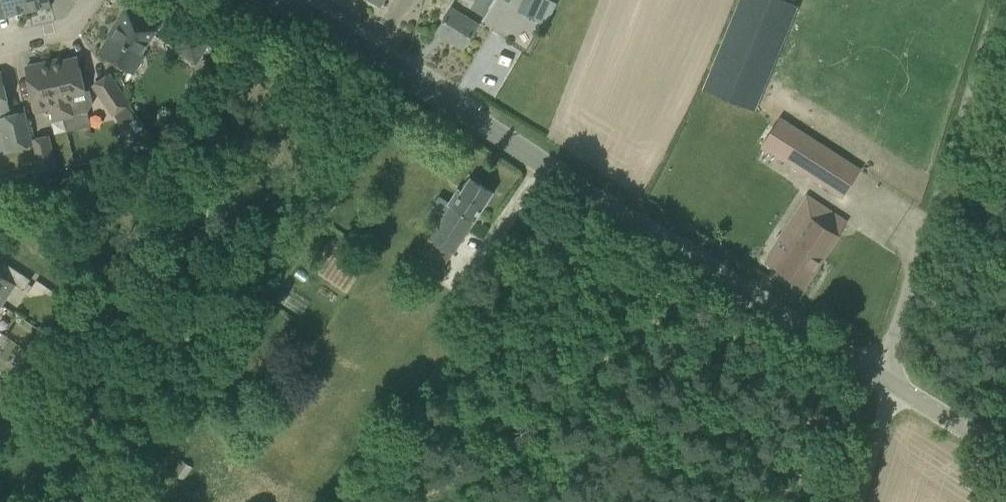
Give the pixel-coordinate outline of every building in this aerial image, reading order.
[(29,10),(27,0),(3,0),(6,16),(29,10)] [(29,10),(52,5),(51,0),(27,0),(29,10)] [(438,30),(464,47),(479,23),(467,16),(477,0),(458,0),(454,7),(453,6),(438,30)] [(541,1),(542,0),(524,0),(519,11),(533,18),(541,1)] [(756,108),(796,7),(780,0),(738,0),(704,88),(755,109),(756,108)] [(119,24),(102,52),(136,73),(147,55),(144,53),(159,29),(126,8),(117,23),(119,24)] [(85,90),(77,58),(53,63),(64,117),(89,111),(94,103),(90,89),(85,90)] [(64,117),(53,63),(52,60),(27,66),(37,111),(52,107),(55,119),(64,117)] [(1,72),(0,73),(0,119),(7,149),(34,143),(32,138),(26,112),(7,116),(5,110),(10,109),(1,72)] [(109,76),(96,85),(114,111),(127,103),(109,76)] [(843,196),(860,169),(844,158),(781,118),(763,145),(843,196)] [(50,134),(32,138),(34,143),(41,172),(58,168),(50,134)] [(454,252),(468,231),(493,192),(471,178),(462,191),(459,189),(449,204),(451,205),(431,238),(422,251),(445,266),(454,252)] [(804,286),(822,259),(847,221),(807,195),(779,238),(792,247),(778,269),(804,286)] [(0,268),(0,302),(3,304),(16,284),(24,290),(31,279),(5,261),(0,268)] [(34,354),(41,344),(33,338),(26,349),(34,354)]
